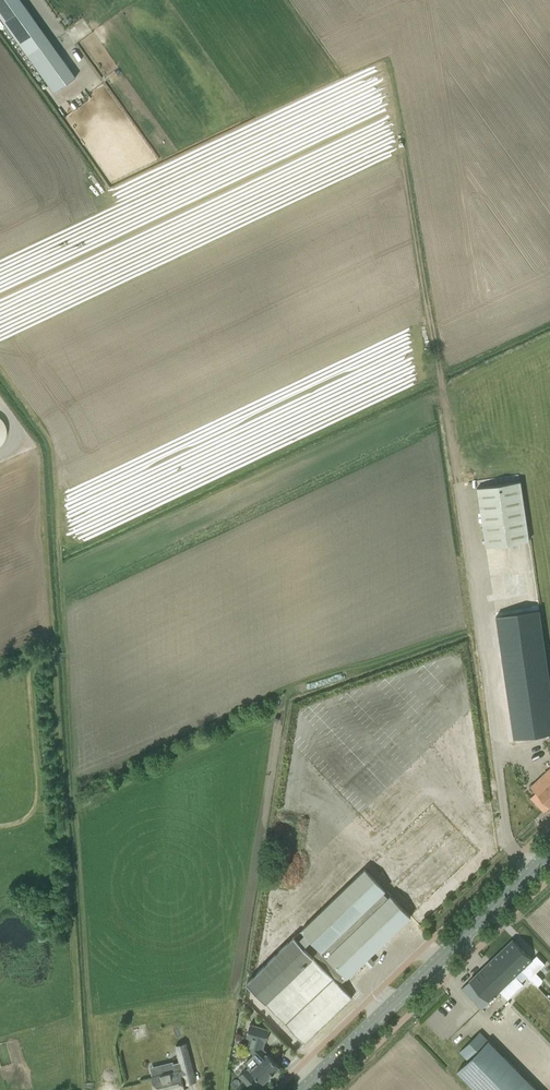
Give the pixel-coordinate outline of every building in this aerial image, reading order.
[(26,5),(22,0),(0,0),(0,18),(3,22),(20,46),(47,83),(69,67),(43,30),(43,29),(26,5)] [(477,488),(486,547),(529,541),(520,481),(477,488)] [(496,619),(514,742),(549,736),(549,686),(540,612),(496,619)] [(530,798),(544,812),(549,807),(549,767),(531,786),(536,792),(530,798)] [(295,938),(247,983),(304,1043),(352,997),(340,984),(341,984),(340,984),(343,981),(365,961),(368,964),(373,960),(369,956),(410,917),(390,895),(388,897),(384,892),(386,890),(365,869),(301,930),(305,933),(301,937),(298,940),(295,938)] [(542,979),(536,973),(545,964),(537,955),(532,960),(513,939),(461,989),(481,1009),(499,991),(507,1000),(523,985),(521,982),(527,976),(537,987),(542,982),(542,979)] [(279,1066),(262,1048),(264,1040),(266,1040),(269,1030),(250,1024),(246,1035),(251,1036),(248,1047),(260,1060),(250,1069),(251,1070),(250,1071),(247,1068),(239,1075),(248,1085),(256,1077),(254,1076),(255,1074),(263,1082),(264,1081),(266,1081),(269,1078),(269,1076),(279,1066)] [(458,1050),(467,1059),(456,1070),(476,1089),(538,1089),(478,1030),(458,1050)] [(182,1078),(185,1077),(183,1071),(192,1069),(185,1043),(175,1045),(180,1062),(173,1063),(175,1071),(152,1077),(155,1089),(185,1089),(182,1078)]
